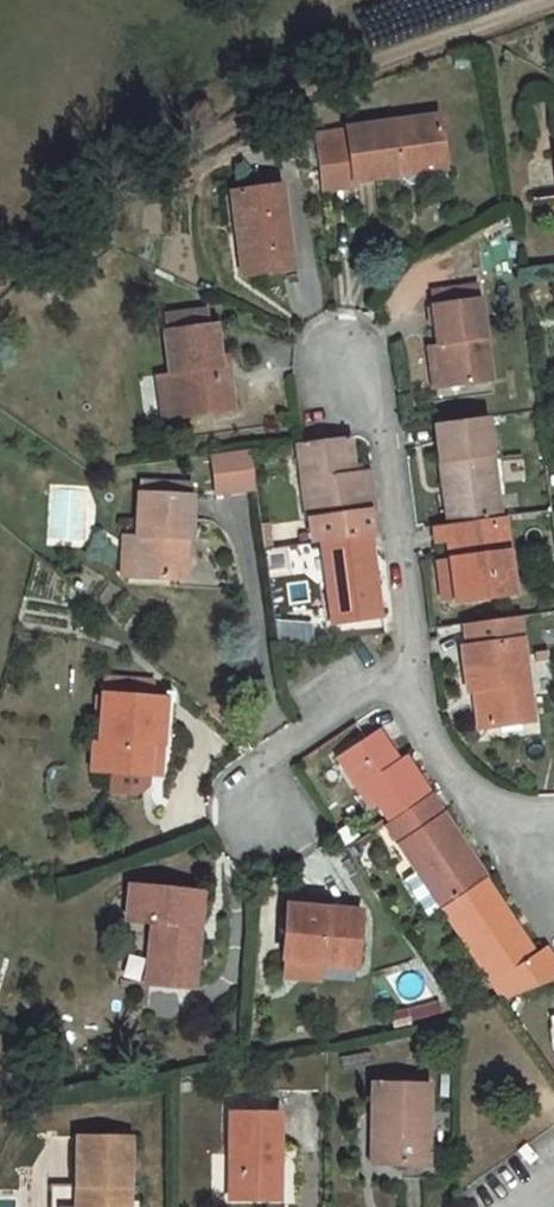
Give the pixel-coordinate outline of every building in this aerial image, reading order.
[(355,180),(399,174),(398,165),(443,159),(437,115),(346,129),(347,131),(314,135),(321,190),(356,185),(355,180)] [(443,159),(398,165),(399,174),(410,184),(445,178),(443,159)] [(242,275),(291,268),(280,186),(241,191),(247,234),(237,235),(242,275)] [(247,234),(241,191),(231,192),(237,235),(247,234)] [(475,285),(432,291),(434,305),(477,299),(475,285)] [(480,298),(435,308),(437,345),(443,344),(449,387),(492,381),(480,298)] [(166,314),(168,331),(207,326),(205,308),(166,314)] [(168,331),(164,331),(170,375),(176,416),(234,408),(229,375),(222,376),(219,357),(215,325),(207,326),(168,331)] [(437,345),(426,347),(433,389),(449,387),(443,344),(437,345)] [(226,356),(219,357),(222,376),(229,375),(226,356)] [(163,418),(176,416),(170,375),(157,377),(163,418)] [(486,417),(435,424),(444,485),(454,484),(460,522),(500,517),(486,417)] [(349,436),(305,442),(310,479),(301,480),(307,520),(309,519),(312,542),(324,541),(369,534),(371,534),(368,511),(374,511),(372,492),(369,471),(354,473),(349,436)] [(305,442),(296,443),(301,480),(310,479),(305,442)] [(250,449),(211,455),(216,493),(255,488),(250,449)] [(142,482),(141,494),(190,496),(190,484),(142,482)] [(460,522),(454,484),(444,485),(449,524),(460,522)] [(190,496),(141,494),(139,538),(137,576),(183,579),(185,537),(180,537),(181,529),(186,530),(188,530),(190,496)] [(449,524),(433,526),(436,544),(448,542),(450,561),(456,601),(513,593),(504,517),(500,517),(460,522),(449,524)] [(335,623),(380,617),(374,570),(369,534),(324,541),(327,558),(335,623)] [(139,538),(125,537),(123,576),(137,576),(139,538)] [(327,558),(322,559),(331,623),(335,623),(327,558)] [(456,601),(450,561),(438,563),(443,602),(456,601)] [(488,726),(532,720),(518,616),(465,623),(468,647),(462,647),(468,690),(474,689),(483,688),(488,726)] [(105,676),(104,695),(152,698),(153,680),(105,676)] [(483,688),(474,689),(479,727),(488,726),(483,688)] [(112,771),(147,774),(149,742),(161,743),(164,699),(152,698),(104,695),(101,745),(95,744),(94,770),(112,771)] [(378,729),(337,755),(360,791),(367,787),(377,803),(389,822),(429,795),(416,774),(410,778),(399,761),(378,729)] [(161,743),(149,742),(147,774),(159,775),(161,743)] [(405,757),(399,761),(410,778),(416,774),(410,764),(405,757)] [(147,774),(112,771),(111,792),(138,794),(144,785),(147,774)] [(360,791),(354,795),(365,811),(377,803),(367,787),(360,791)] [(459,849),(464,846),(454,831),(429,795),(389,822),(386,824),(417,871),(442,908),(480,881),(459,849)] [(464,846),(459,849),(480,881),(484,879),(485,878),(464,846)] [(417,871),(403,880),(428,917),(442,908),(417,871)] [(501,978),(513,995),(551,979),(553,978),(553,961),(544,947),(535,954),(507,913),(484,879),(480,881),(442,908),(493,984),(501,978)] [(149,983),(191,987),(197,937),(192,937),(193,926),(198,926),(201,893),(130,886),(126,919),(152,922),(146,983),(149,983)] [(288,899),(287,906),(324,909),(324,902),(288,899)] [(287,906),(283,957),(322,961),(321,964),(356,967),(360,911),(324,909),(287,906)] [(321,964),(322,961),(283,957),(281,976),(320,980),(321,964)] [(501,978),(493,984),(504,999),(513,995),(501,978)] [(146,983),(139,982),(137,1005),(147,1006),(149,983),(146,983)] [(435,1003),(391,1014),(394,1027),(411,1023),(410,1022),(438,1015),(435,1003)] [(376,1074),(376,1083),(426,1085),(427,1076),(376,1074)] [(376,1083),(372,1083),(371,1164),(404,1164),(427,1165),(428,1085),(426,1085),(376,1083)] [(279,1114),(229,1112),(229,1199),(273,1200),(273,1170),(279,1170),(279,1114)] [(121,1187),(129,1187),(129,1138),(77,1137),(76,1206),(120,1206),(121,1187)] [(228,1151),(212,1151),(211,1200),(228,1200),(228,1151)] [(427,1165),(404,1164),(403,1179),(426,1180),(427,1165)] [(121,1187),(120,1206),(129,1206),(129,1187),(121,1187)]
